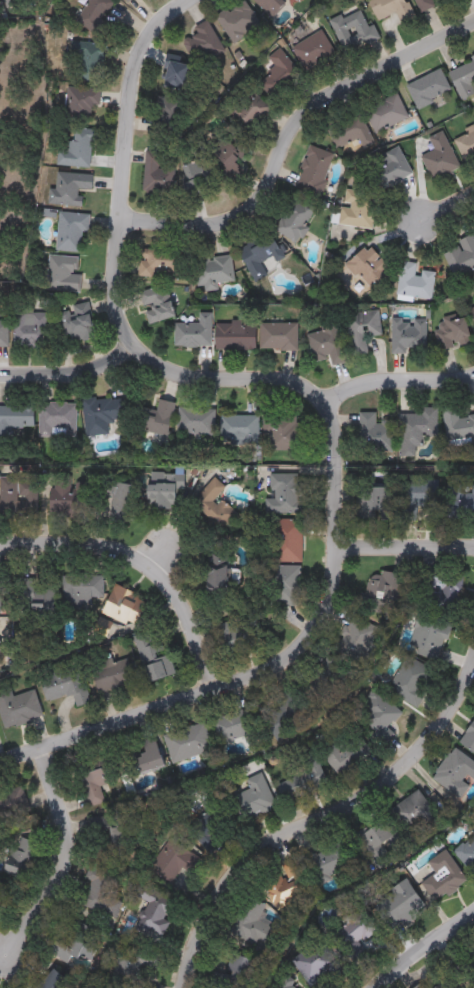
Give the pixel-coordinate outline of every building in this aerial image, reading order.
[(74,23),(85,0),(112,0),(103,20),(109,23),(103,36),(74,23)] [(214,17),(240,0),(244,0),(260,24),(232,43),(214,17)] [(270,19),(252,0),(283,0),(286,3),(270,19)] [(377,21),(366,0),(404,0),(413,16),(401,23),(395,11),(377,21)] [(418,12),(414,0),(431,0),(434,7),(418,12)] [(329,22),(363,6),(377,37),(344,53),(329,22)] [(181,35),(209,23),(222,52),(194,64),(181,35)] [(291,48),(319,29),(336,54),(307,73),(291,48)] [(71,78),(76,46),(105,50),(100,83),(71,78)] [(301,75),(272,99),(258,82),(276,68),(267,57),(279,47),(301,75)] [(447,69),(473,58),(473,83),(471,84),(473,91),(473,93),(460,100),(447,69)] [(189,62),(191,88),(165,89),(163,63),(189,62)] [(416,108),(405,86),(440,68),(451,91),(416,108)] [(98,105),(90,104),(89,119),(64,118),(65,87),(99,88),(98,105)] [(268,106),(239,136),(223,120),(252,90),(268,106)] [(407,118),(374,133),(363,108),(396,93),(407,118)] [(176,97),(172,127),(156,125),(160,95),(176,97)] [(373,144),(362,148),(358,139),(334,148),(325,127),(360,112),(373,144)] [(452,136),(473,127),(473,154),(462,159),(452,136)] [(56,165),(57,143),(72,143),(72,128),(92,129),(90,167),(56,165)] [(419,156),(434,149),(428,137),(441,131),(460,167),(432,181),(419,156)] [(186,177),(181,164),(196,159),(191,143),(202,140),(206,153),(231,145),(241,176),(222,182),(217,167),(186,177)] [(293,187),(308,145),(334,154),(319,196),(293,187)] [(413,173),(376,192),(367,174),(373,170),(368,160),(399,145),(413,173)] [(144,151),(173,153),(172,193),(142,192),(144,151)] [(79,205),(48,204),(48,189),(54,189),(54,172),(92,173),(91,189),(80,188),(79,205)] [(373,228),(339,225),(343,190),(377,194),(373,228)] [(290,243),(271,224),(297,196),(317,215),(290,243)] [(88,232),(81,232),(80,252),(55,251),(57,213),(89,214),(88,232)] [(472,234),(473,238),(473,269),(456,277),(443,248),(472,234)] [(267,273),(253,281),(239,256),(273,236),(285,257),(275,262),(272,257),(261,263),(267,273)] [(344,265),(365,244),(389,268),(368,290),(344,265)] [(138,276),(138,249),(183,249),(183,276),(138,276)] [(45,291),(46,256),(79,256),(79,291),(45,291)] [(233,283),(217,284),(217,289),(197,291),(195,259),(231,256),(233,283)] [(430,300),(396,295),(400,261),(417,264),(416,269),(434,272),(430,300)] [(147,324),(138,292),(166,284),(175,316),(147,324)] [(65,342),(58,308),(87,303),(93,337),(65,342)] [(345,314),(377,310),(380,334),(364,336),(366,354),(350,355),(345,314)] [(13,345),(13,313),(45,313),(45,345),(13,345)] [(210,314),(210,345),(173,345),(173,323),(198,323),(198,314),(210,314)] [(440,318),(465,314),(470,344),(436,349),(433,326),(441,325),(440,318)] [(391,319),(425,319),(425,349),(407,349),(407,353),(391,353),(391,319)] [(9,321),(0,321),(0,348),(9,348),(9,321)] [(254,349),(215,349),(215,322),(254,322),(254,349)] [(297,323),(297,349),(259,349),(259,323),(297,323)] [(345,361),(330,365),(328,357),(312,361),(305,335),(336,326),(345,361)] [(82,435),(81,399),(123,397),(124,421),(107,421),(107,434),(82,435)] [(133,430),(136,408),(155,411),(157,399),(173,402),(168,435),(133,430)] [(75,436),(38,436),(38,403),(75,403),(75,436)] [(11,437),(0,437),(0,404),(32,404),(32,428),(11,428),(11,437)] [(419,413),(419,407),(436,407),(436,436),(421,436),(421,446),(414,446),(414,457),(398,456),(398,413),(419,413)] [(458,416),(473,415),(473,443),(446,445),(443,408),(457,407),(458,416)] [(213,408),(213,434),(177,434),(177,408),(213,408)] [(394,421),(394,452),(358,452),(358,412),(375,412),(375,421),(394,421)] [(220,441),(221,414),(257,415),(257,442),(220,441)] [(262,415),(298,415),(298,450),(262,450),(262,415)] [(301,512),(264,513),(264,499),(268,499),(268,474),(300,473),(301,512)] [(183,475),(182,489),(175,489),(174,507),(145,506),(146,483),(156,483),(156,474),(183,475)] [(49,514),(51,475),(77,476),(76,515),(49,514)] [(217,496),(236,514),(219,531),(189,504),(213,477),(224,488),(217,496)] [(15,511),(0,510),(0,478),(37,479),(36,511),(23,510),(23,499),(15,499),(15,511)] [(438,480),(438,508),(404,508),(404,480),(438,480)] [(107,522),(103,484),(125,481),(129,519),(107,522)] [(470,486),(473,486),(473,518),(447,519),(446,486),(459,485),(460,494),(470,493),(470,486)] [(391,516),(357,516),(357,487),(391,487),(391,516)] [(301,519),(300,562),(271,561),(271,519),(301,519)] [(226,556),(226,596),(205,596),(205,556),(226,556)] [(299,566),(299,605),(271,605),(272,566),(299,566)] [(378,580),(380,570),(400,574),(396,603),(364,597),(367,578),(378,580)] [(102,597),(89,597),(89,609),(62,608),(63,573),(103,574),(102,597)] [(432,573),(462,576),(459,605),(430,603),(432,573)] [(18,578),(35,579),(35,587),(54,588),(53,616),(16,615),(18,578)] [(100,614),(113,584),(146,599),(133,628),(100,614)] [(406,649),(419,615),(450,627),(437,661),(406,649)] [(224,655),(213,626),(237,617),(248,646),(224,655)] [(110,624),(104,636),(92,630),(98,618),(110,624)] [(346,648),(344,619),(365,618),(366,647),(346,648)] [(172,674),(149,682),(133,636),(154,630),(163,656),(166,655),(172,674)] [(413,704),(387,691),(404,656),(430,669),(413,704)] [(98,693),(89,663),(110,657),(112,663),(126,659),(133,682),(98,693)] [(79,663),(89,703),(75,707),(72,694),(45,702),(38,674),(79,663)] [(2,728),(0,721),(0,690),(9,687),(11,696),(34,690),(41,718),(2,728)] [(272,738),(255,711),(295,687),(311,715),(272,738)] [(399,717),(379,732),(359,704),(380,690),(399,717)] [(256,739),(220,749),(212,718),(248,708),(256,739)] [(458,745),(473,716),(473,754),(458,745)] [(171,763),(163,735),(203,723),(212,750),(171,763)] [(321,751),(355,728),(372,753),(338,776),(321,751)] [(127,779),(122,763),(146,754),(142,742),(153,738),(163,766),(127,779)] [(454,748),(473,763),(473,780),(459,800),(430,779),(454,748)] [(104,803),(87,808),(75,764),(108,754),(116,782),(99,787),(104,803)] [(326,784),(284,801),(275,779),(317,761),(326,784)] [(275,806),(238,823),(227,799),(249,789),(244,780),(260,773),(275,806)] [(29,808),(0,819),(0,792),(20,784),(29,808)] [(404,834),(388,810),(417,790),(434,813),(404,834)] [(211,804),(227,824),(199,845),(185,827),(206,811),(204,809),(211,804)] [(384,815),(400,832),(376,855),(360,838),(384,815)] [(119,834),(118,855),(92,855),(93,816),(127,816),(126,834),(119,834)] [(452,852),(473,832),(473,871),(472,873),(452,852)] [(37,842),(27,872),(7,865),(17,836),(37,842)] [(321,882),(306,857),(340,837),(355,862),(321,882)] [(146,871),(163,838),(195,855),(178,888),(146,871)] [(446,850),(466,882),(435,901),(423,882),(435,875),(427,861),(446,850)] [(297,858),(310,895),(273,908),(262,877),(282,870),(280,864),(297,858)] [(109,898),(120,901),(116,917),(77,907),(87,866),(115,873),(109,898)] [(388,927),(372,905),(406,879),(423,902),(388,927)] [(146,902),(133,897),(139,883),(173,898),(163,921),(169,923),(161,939),(134,928),(146,902)] [(257,922),(270,927),(263,948),(229,936),(243,896),(263,904),(257,922)] [(367,956),(352,965),(330,930),(364,909),(377,930),(358,941),(367,956)] [(45,952),(55,927),(69,933),(74,921),(102,933),(90,962),(72,954),(68,962),(45,952)] [(319,939),(344,971),(333,979),(327,971),(307,987),(288,962),(319,939)] [(464,951),(473,942),(473,982),(468,975),(456,984),(445,971),(466,954),(464,951)] [(150,951),(141,987),(129,987),(111,983),(120,944),(150,951)] [(257,962),(249,987),(206,987),(212,971),(225,975),(232,955),(257,962)] [(69,982),(64,987),(36,987),(52,969),(69,982)] [(446,978),(453,987),(432,987),(446,978)]
